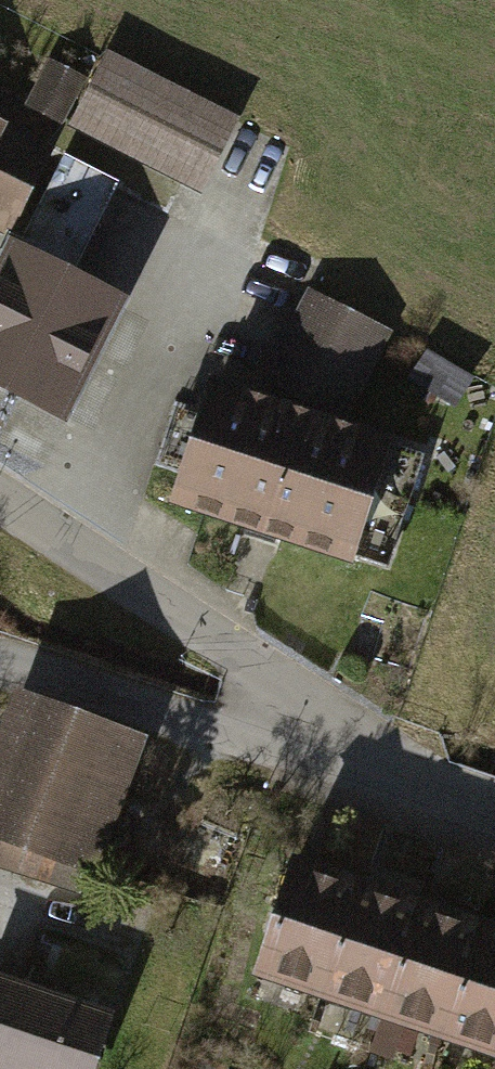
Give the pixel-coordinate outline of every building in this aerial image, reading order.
[(107,57),(74,127),(211,192),(244,122),(107,57)] [(6,223),(43,145),(0,124),(0,220),(6,223)] [(23,238),(89,261),(119,173),(53,151),(23,238)] [(12,237),(0,262),(0,389),(69,423),(132,296),(12,237)] [(393,340),(305,295),(267,368),(355,413),(393,340)] [(207,382),(172,488),(350,546),(385,440),(207,382)] [(97,869),(148,729),(16,681),(0,725),(0,865),(49,883),(59,855),(97,869)] [(249,967),(309,987),(348,874),(289,854),(249,967)] [(309,987),(374,1010),(413,897),(348,874),(309,987)] [(374,1010),(435,1031),(474,918),(413,897),(374,1010)] [(494,1052),(494,925),(474,918),(435,1031),(494,1052)] [(114,1006),(0,969),(0,1068),(94,1068),(114,1006)]
